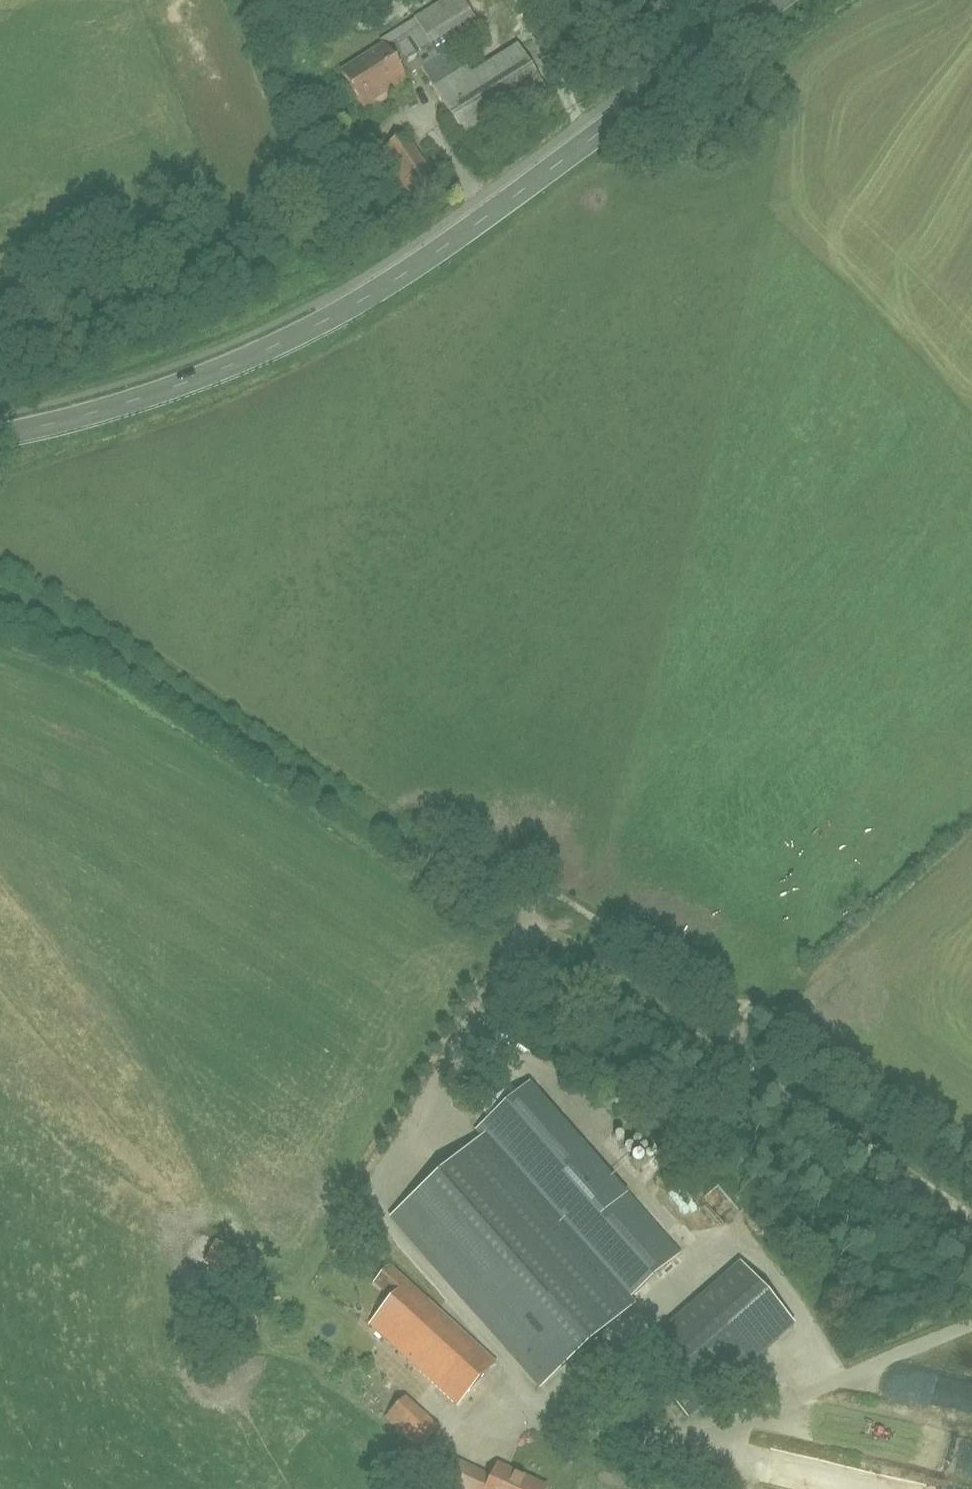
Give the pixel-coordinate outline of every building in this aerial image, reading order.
[(537,78),(517,47),(459,84),(438,52),(477,28),(459,0),(407,0),(329,50),(364,106),(415,74),(452,132),(537,78)] [(402,135),(361,165),(403,224),(444,194),(402,135)] [(601,1169),(528,1087),(477,1132),(482,1138),(394,1216),(543,1386),(635,1305),(630,1299),(679,1256),(601,1169)] [(215,1243),(203,1267),(245,1288),(257,1265),(215,1243)] [(794,1326),(740,1265),(633,1358),(687,1420),(794,1326)] [(369,1327),(456,1406),(495,1363),(389,1267),(374,1284),(392,1300),(369,1327)] [(420,1451),(430,1439),(440,1428),(406,1398),(385,1421),(420,1451)] [(497,1467),(492,1480),(455,1464),(445,1487),(449,1488),(545,1488),(497,1467)]
